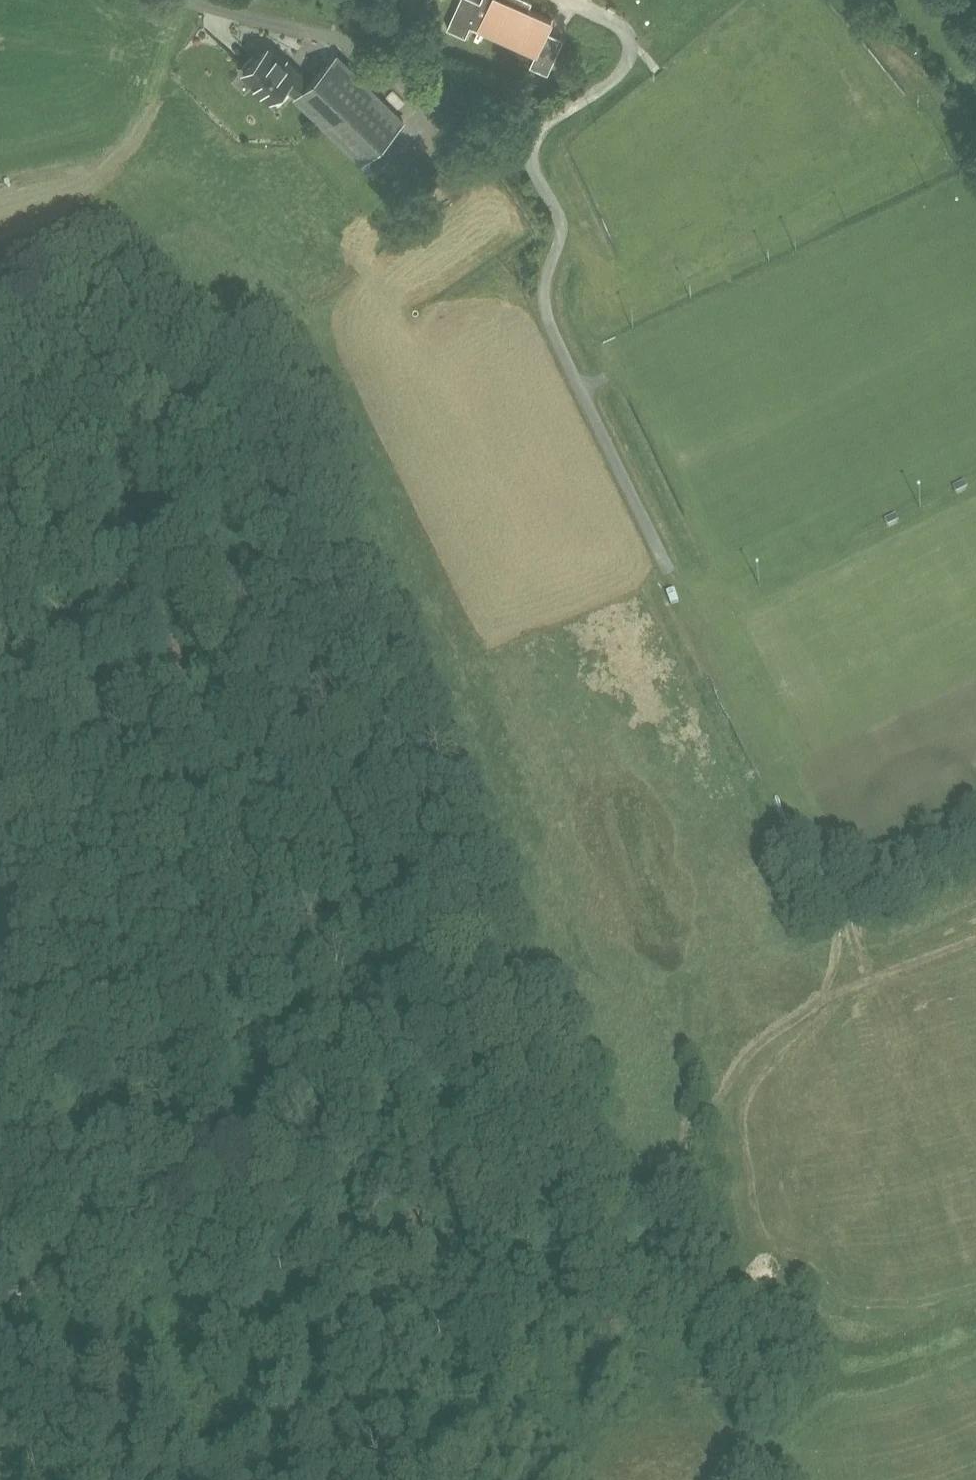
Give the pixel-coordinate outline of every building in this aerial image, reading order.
[(530,0),(481,0),(481,1),(479,0),(460,0),(448,28),(466,36),(471,26),(535,55),(531,66),(548,74),(564,39),(548,31),(553,20),(529,10),(533,1),(530,0)] [(269,48),(244,73),(270,100),(284,86),(363,164),(404,122),(337,56),(307,86),(269,48)]
